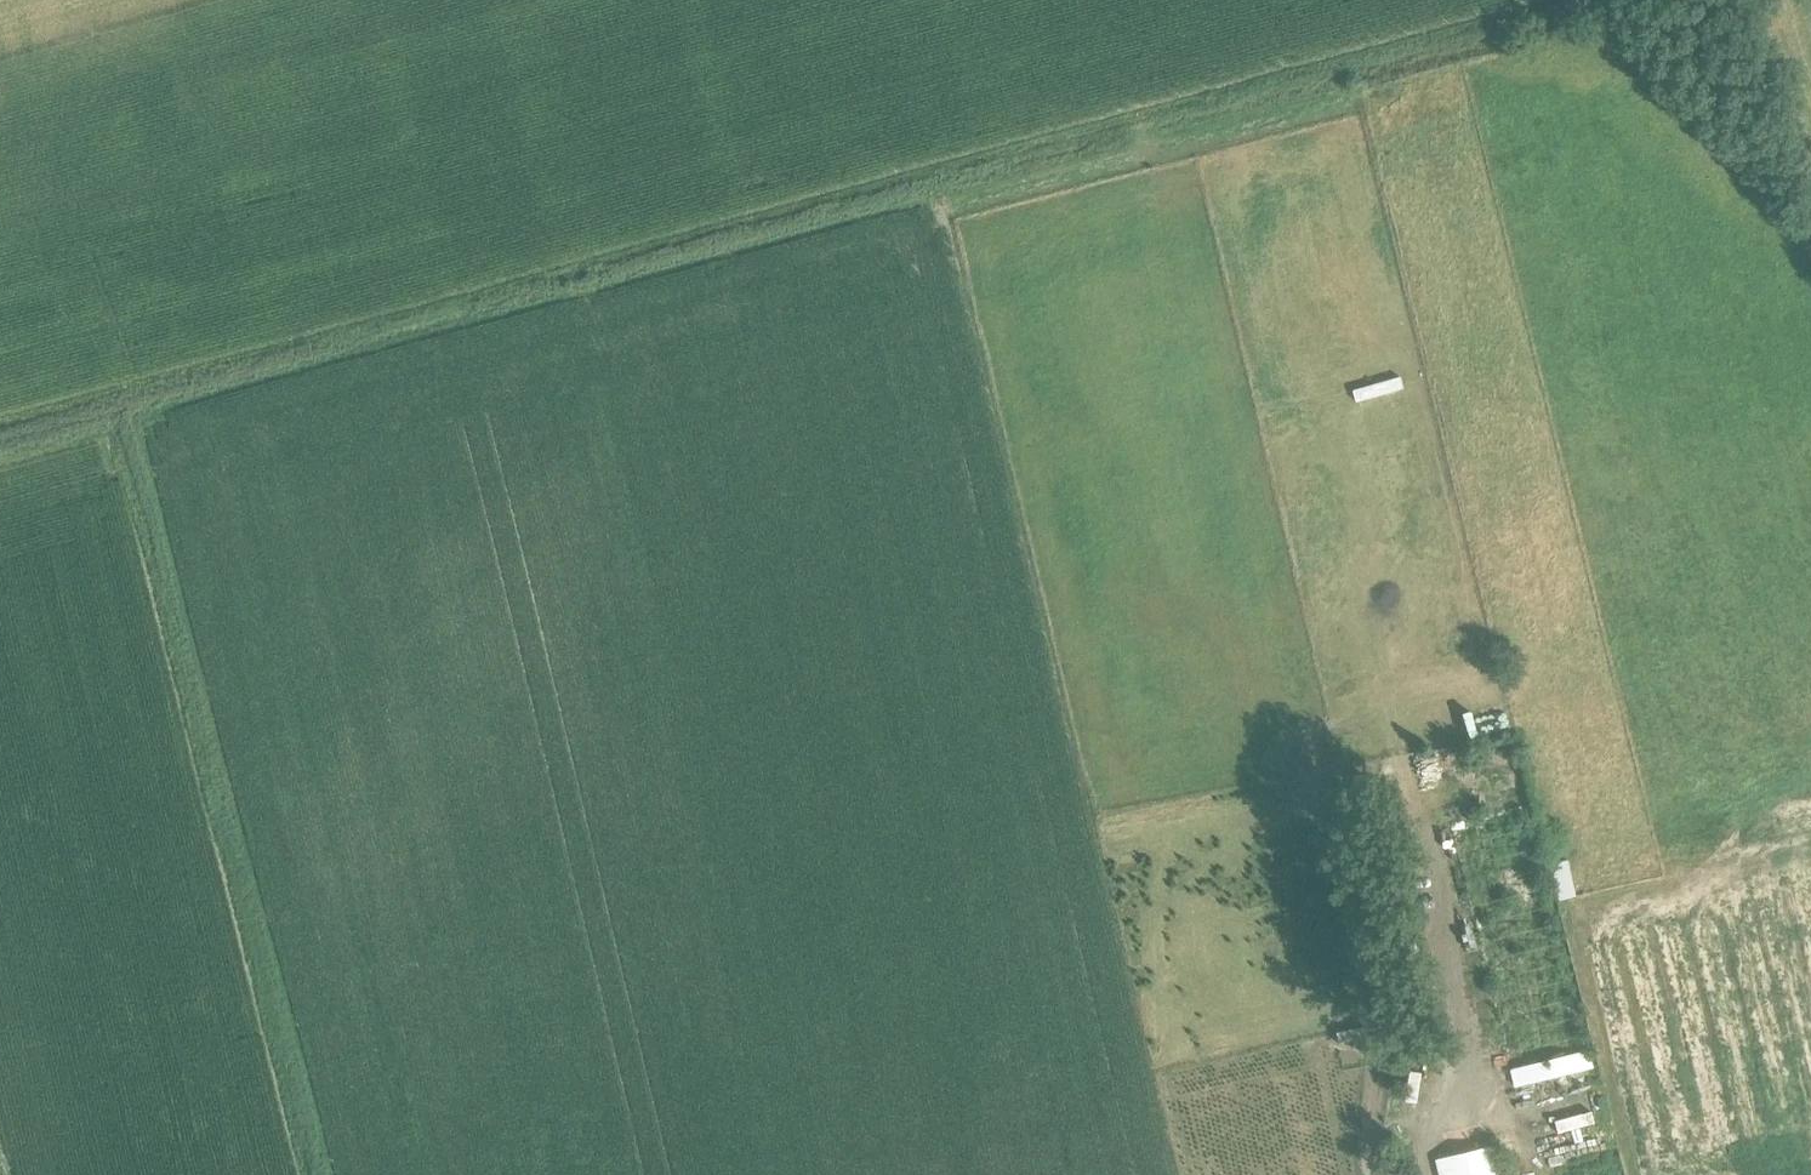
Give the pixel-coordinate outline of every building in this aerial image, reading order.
[(1396,380),(1372,387),(1375,398),(1399,391),(1396,380)] [(1520,1084),(1600,1063),(1594,1043),(1515,1064),(1520,1084)] [(1441,1174),(1502,1174),(1495,1147),(1438,1161),(1441,1174)]
